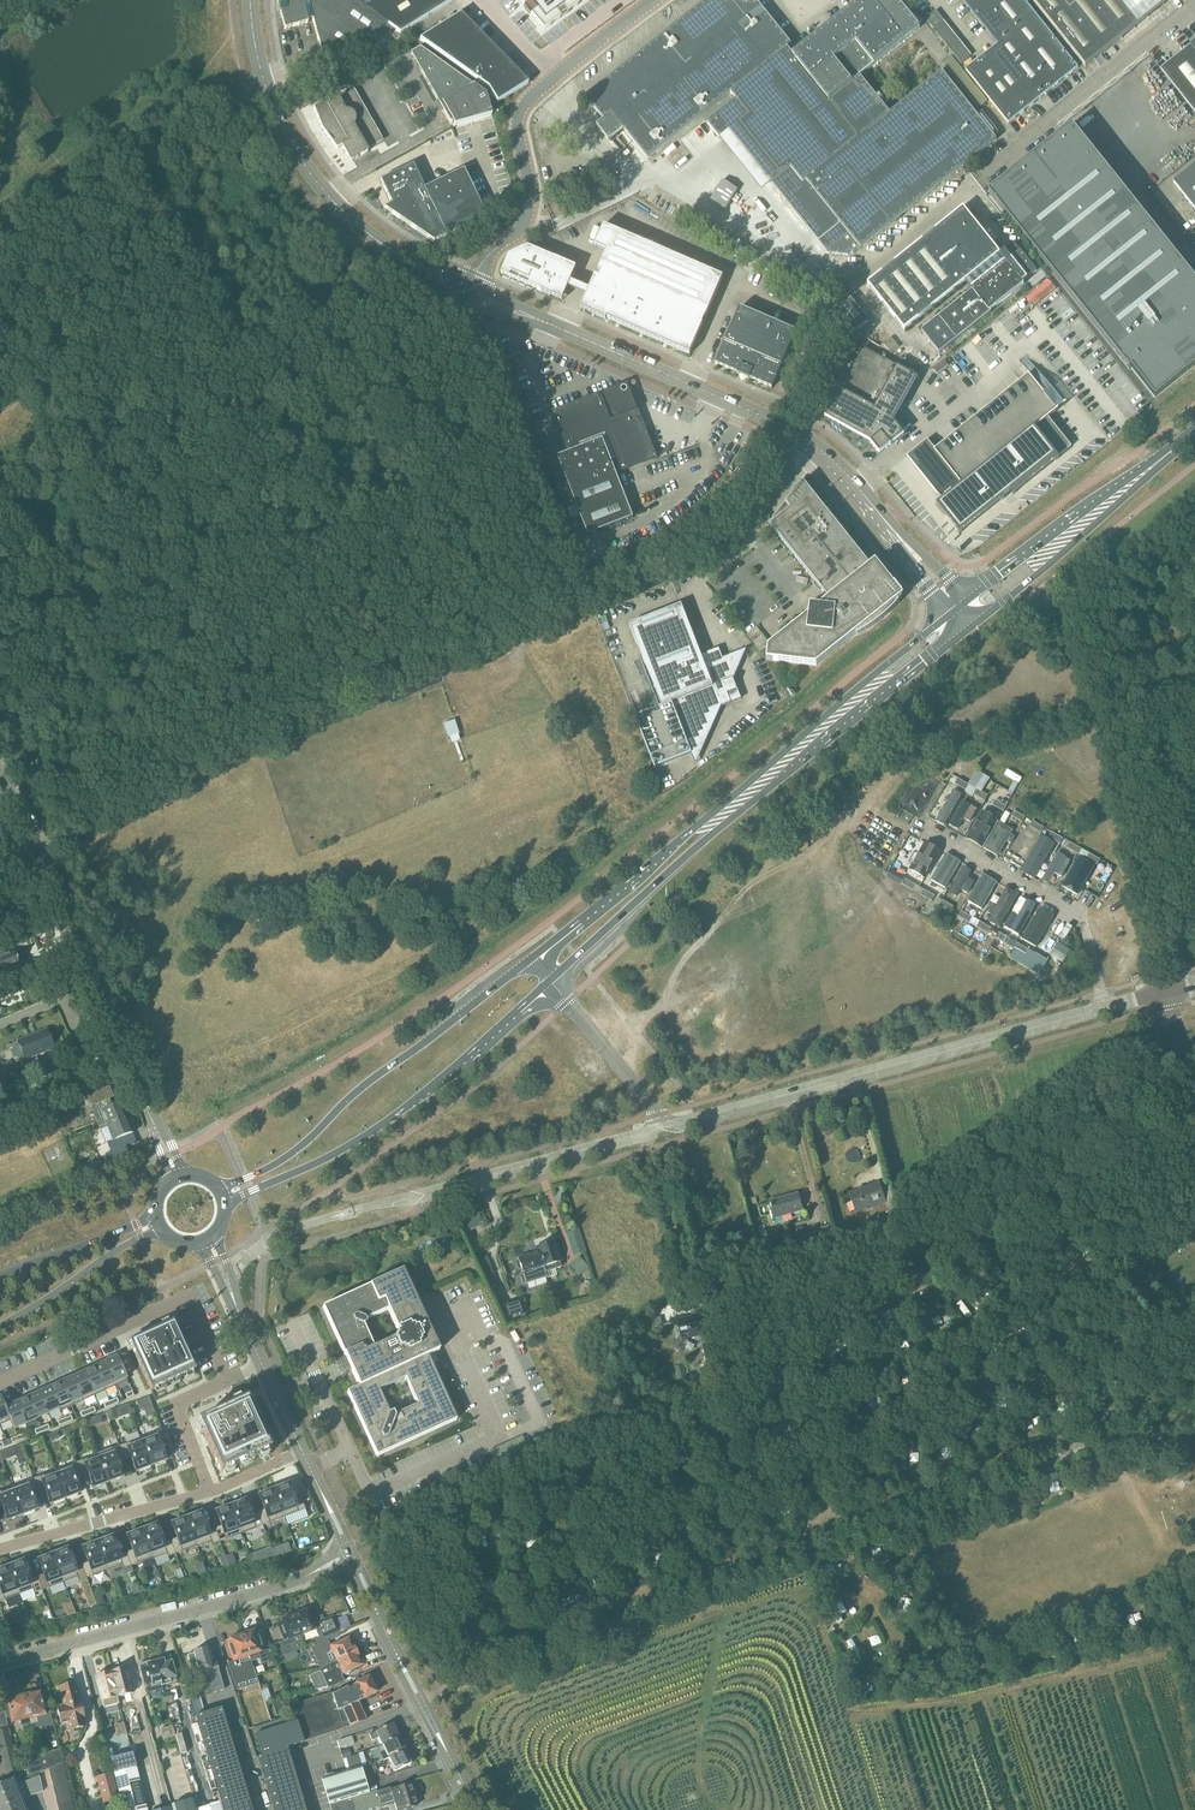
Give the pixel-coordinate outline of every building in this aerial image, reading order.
[(352,0),(276,0),(285,30),(308,23),(307,22),(312,21),(324,63),(325,63),(387,25),(352,0)] [(369,12),(388,0),(352,0),(369,12)] [(369,12),(387,25),(388,25),(387,26),(395,31),(396,32),(400,34),(452,2),(453,2),(452,0),(388,0),(369,12)] [(523,7),(524,6),(531,15),(530,15),(543,31),(560,18),(567,13),(585,0),(518,0),(523,7)] [(586,96),(604,119),(596,125),(609,141),(624,129),(648,159),(731,92),(736,99),(709,121),(721,135),(730,127),(772,180),(773,179),(828,249),(848,255),(852,252),(853,254),(996,139),(994,137),(999,133),(982,112),(977,115),(942,71),(890,113),(860,76),(920,28),(897,0),(860,0),(793,54),(787,47),(791,44),(785,36),(756,0),(752,0),(747,4),(744,0),(706,0),(597,87),(586,96)] [(974,16),(994,0),(962,0),(974,16)] [(974,16),(998,45),(1035,15),(1024,0),(994,0),(974,16)] [(1082,63),(1086,67),(1169,0),(1032,0),(1082,63)] [(936,11),(925,19),(934,30),(944,22),(936,11)] [(478,31),(460,13),(459,14),(460,14),(420,39),(419,40),(440,55),(478,31)] [(998,45),(982,58),(997,77),(1013,64),(1051,34),(1035,15),(998,45)] [(494,48),(478,31),(440,55),(461,69),(494,48)] [(1051,34),(1013,64),(1040,98),(1078,68),(1075,65),(1051,34)] [(1161,70),(1194,112),(1194,42),(1191,46),(1161,70)] [(473,86),(421,48),(413,53),(441,104),(473,86)] [(494,48),(461,69),(481,84),(511,65),(494,48)] [(982,58),(966,70),(981,89),(997,77),(982,58)] [(1013,64),(997,77),(1024,110),(1040,98),(1013,64)] [(528,83),(511,65),(481,84),(488,88),(497,103),(527,84),(528,84),(528,83)] [(997,77),(981,89),(1008,123),(1024,110),(997,77)] [(473,86),(441,104),(454,126),(492,116),(486,95),(473,86)] [(327,102),(327,101),(314,109),(314,110),(315,109),(324,130),(337,148),(336,149),(337,150),(343,146),(348,156),(347,156),(347,157),(358,151),(361,156),(367,152),(365,147),(380,139),(365,113),(365,114),(365,113),(363,114),(361,109),(362,109),(350,88),(335,97),(338,102),(328,107),(326,103),(327,102)] [(1128,196),(1072,126),(989,193),(1130,370),(1131,368),(1155,399),(1194,367),(1194,280),(1128,196)] [(1173,181),(1194,209),(1194,164),(1173,181)] [(447,235),(445,233),(484,214),(463,170),(424,189),(412,165),(380,181),(392,205),(385,208),(384,208),(434,242),(447,235)] [(965,282),(1000,254),(963,208),(868,284),(905,330),(965,282)] [(555,259),(529,247),(509,256),(502,274),(541,292),(562,301),(568,287),(587,296),(581,309),(606,320),(607,318),(690,354),(703,323),(706,317),(723,277),(604,225),(595,245),(607,251),(598,271),(602,272),(599,278),(595,276),(589,289),(571,281),(577,268),(555,259)] [(1005,250),(1000,254),(965,282),(972,290),(921,331),(940,354),(991,313),(990,311),(1024,284),(1022,282),(1037,271),(1020,250),(1010,257),(1005,250)] [(837,309),(832,318),(855,332),(869,321),(851,298),(837,309)] [(746,378),(747,379),(750,380),(750,379),(772,388),(796,332),(740,308),(716,364),(737,373),(737,374),(741,376),(740,378),(745,380),(746,378)] [(891,338),(884,344),(891,353),(899,347),(891,338)] [(879,454),(895,442),(905,434),(894,421),(918,378),(897,366),(897,367),(863,348),(840,389),(825,417),(870,442),(879,454)] [(927,440),(907,456),(938,495),(942,500),(936,505),(959,534),(1005,498),(1004,497),(1011,492),(1013,495),(1059,459),(1058,458),(1071,447),(1048,418),(1059,410),(1058,409),(1057,410),(1029,375),(935,450),(927,440)] [(554,413),(554,414),(569,452),(558,457),(588,535),(633,518),(616,473),(655,458),(643,428),(647,427),(646,426),(644,422),(641,423),(631,397),(614,390),(589,400),(587,397),(583,398),(584,402),(554,413)] [(777,483),(781,478),(777,474),(773,480),(777,483)] [(768,647),(767,660),(817,666),(856,634),(858,635),(900,602),(898,601),(870,565),(803,481),(786,504),(790,509),(770,526),(812,579),(809,615),(768,647)] [(610,554),(606,545),(584,554),(588,563),(610,554)] [(681,605),(630,625),(646,666),(662,706),(661,707),(654,709),(653,710),(635,717),(655,767),(682,757),(691,753),(692,753),(702,749),(721,707),(741,699),(733,679),(740,664),(736,654),(735,653),(723,659),(722,657),(719,650),(711,653),(711,652),(706,654),(706,653),(701,655),(700,654),(681,605)] [(452,742),(454,742),(460,760),(462,760),(456,741),(458,740),(456,735),(458,734),(453,721),(448,722),(449,724),(443,726),(447,738),(450,737),(452,742)] [(945,826),(966,790),(955,784),(958,779),(946,772),(922,813),(945,826)] [(955,784),(966,790),(969,785),(958,779),(955,784)] [(966,790),(945,826),(964,837),(985,801),(973,795),(976,789),(969,785),(966,790)] [(973,795),(985,801),(988,795),(976,789),(973,795)] [(995,800),(988,795),(985,801),(964,837),(983,848),(1003,812),(992,805),(995,800)] [(992,805),(1003,812),(1006,806),(995,800),(992,805)] [(1014,811),(1006,806),(1003,812),(983,848),(1002,859),(1026,817),(1025,817),(1022,822),(1011,816),(1014,811)] [(1014,811),(1011,816),(1022,822),(1025,817),(1014,811)] [(1030,827),(1033,822),(1026,817),(1002,859),(1020,869),(1041,833),(1030,827)] [(1041,833),(1044,828),(1033,821),(1033,822),(1030,827),(1041,833)] [(1041,833),(1020,869),(1039,880),(1060,844),(1049,837),(1052,832),(1049,831),(1046,836),(1041,833)] [(1049,837),(1060,844),(1063,838),(1052,832),(1049,837)] [(923,890),(944,853),(910,834),(889,870),(905,879),(916,885),(923,890)] [(1063,838),(1060,844),(1039,880),(1058,891),(1079,854),(1067,848),(1070,843),(1069,842),(1067,847),(1060,844),(1063,839),(1063,838)] [(1079,854),(1082,849),(1070,843),(1067,848),(1079,854)] [(944,853),(923,890),(935,896),(932,901),(939,906),(942,900),(947,893),(963,864),(944,853)] [(1086,859),(1097,865),(1100,860),(1089,853),(1086,859)] [(1079,854),(1058,891),(1077,902),(1098,865),(1097,865),(1086,859),(1079,854)] [(961,911),(982,875),(963,864),(947,893),(958,899),(953,907),(950,912),(958,916),(961,911)] [(982,875),(961,911),(972,917),(969,922),(976,926),(1000,885),(982,875)] [(916,885),(905,879),(902,884),(913,891),(916,885)] [(1000,885),(976,926),(977,927),(980,922),(991,928),(988,933),(977,927),(972,935),(991,945),(996,938),(999,932),(1019,896),(1000,885)] [(923,890),(920,895),(932,901),(935,896),(923,890)] [(996,938),(991,945),(1010,956),(1014,948),(1017,944),(1013,941),(1016,937),(1020,939),(1038,907),(1019,896),(999,932),(1010,939),(1007,944),(996,938)] [(953,907),(942,900),(939,906),(950,912),(953,907)] [(1037,955),(1058,918),(1038,907),(1020,939),(1017,943),(1029,949),(1037,955)] [(972,917),(961,911),(958,916),(969,923),(969,922),(972,917)] [(977,927),(988,933),(991,928),(980,922),(977,927)] [(999,932),(996,938),(1007,944),(1010,939),(999,932)] [(1014,948),(1026,955),(1029,949),(1017,943),(1017,944),(1014,948)] [(1070,950),(1064,946),(1058,943),(1054,950),(1060,954),(1066,957),(1070,950)] [(19,967),(13,952),(0,958),(0,975),(19,967)] [(49,1038),(46,1030),(17,1042),(25,1060),(54,1048),(53,1046),(55,1045),(51,1037),(49,1038)] [(5,1073),(13,1069),(9,1061),(1,1064),(5,1073)] [(100,1127),(100,1129),(128,1119),(122,1104),(122,1103),(111,1108),(110,1108),(107,1099),(112,1097),(109,1089),(108,1089),(101,1092),(88,1097),(88,1098),(85,1099),(88,1107),(92,1106),(96,1117),(100,1127)] [(128,1119),(100,1129),(91,1133),(100,1155),(101,1157),(102,1158),(107,1156),(110,1163),(131,1155),(130,1154),(127,1147),(127,1145),(135,1142),(132,1133),(133,1133),(128,1119)] [(894,1201),(889,1186),(881,1189),(878,1183),(848,1195),(855,1212),(885,1200),(891,1222),(898,1220),(893,1201),(894,1201)] [(798,1193),(769,1201),(774,1219),(803,1211),(798,1193)] [(1176,1229),(1180,1236),(1188,1232),(1185,1225),(1176,1229)] [(764,1226),(757,1228),(761,1242),(768,1240),(764,1226)] [(828,1226),(819,1228),(823,1245),(832,1243),(828,1226)] [(812,1238),(796,1243),(798,1251),(815,1246),(812,1238)] [(537,1253),(542,1268),(544,1274),(560,1268),(558,1263),(559,1263),(552,1243),(536,1249),(537,1253)] [(784,1245),(778,1247),(780,1254),(786,1253),(784,1245)] [(869,1262),(864,1246),(855,1249),(860,1265),(869,1262)] [(778,1259),(776,1251),(763,1254),(765,1262),(778,1259)] [(542,1268),(537,1253),(517,1259),(522,1276),(537,1271),(537,1270),(542,1268)] [(403,1270),(402,1270),(322,1306),(346,1358),(340,1361),(343,1369),(350,1366),(359,1386),(348,1391),(347,1391),(347,1392),(376,1455),(376,1456),(377,1456),(456,1420),(456,1419),(457,1419),(457,1418),(428,1355),(439,1350),(439,1349),(403,1270)] [(585,1283),(589,1294),(598,1292),(594,1281),(585,1283)] [(977,1297),(961,1305),(967,1316),(982,1308),(977,1297)] [(1071,1298),(1071,1309),(1088,1309),(1088,1298),(1071,1298)] [(525,1317),(520,1299),(501,1306),(507,1323),(525,1317)] [(698,1311),(691,1313),(691,1316),(678,1319),(682,1338),(703,1334),(698,1311)] [(874,1316),(863,1324),(869,1333),(880,1325),(874,1316)] [(1003,1327),(1007,1337),(1023,1330),(1018,1320),(1003,1327)] [(135,1339),(129,1342),(138,1362),(151,1391),(195,1370),(173,1322),(135,1339)] [(895,1350),(906,1338),(897,1331),(887,1343),(895,1350)] [(1111,1340),(1096,1339),(1095,1352),(1110,1353),(1111,1340)] [(844,1346),(830,1358),(839,1368),(852,1357),(844,1346)] [(724,1350),(713,1352),(718,1373),(728,1371),(724,1350)] [(957,1350),(949,1364),(958,1370),(967,1356),(957,1350)] [(117,1357),(106,1362),(116,1385),(128,1380),(117,1357)] [(704,1372),(697,1373),(699,1380),(705,1379),(717,1377),(716,1371),(714,1360),(707,1362),(702,1363),(704,1372)] [(105,1390),(116,1385),(106,1362),(94,1367),(105,1390)] [(105,1390),(94,1367),(83,1372),(94,1395),(105,1390)] [(94,1395),(83,1372),(72,1377),(83,1400),(94,1395)] [(72,1377),(61,1382),(72,1406),(83,1400),(72,1377)] [(903,1380),(903,1392),(916,1392),(916,1380),(903,1380)] [(60,1411),(72,1406),(61,1382),(50,1387),(59,1408),(60,1411)] [(756,1393),(762,1403),(778,1392),(771,1383),(756,1393)] [(50,1387),(39,1392),(48,1413),(59,1408),(50,1387)] [(39,1392),(28,1397),(37,1418),(48,1413),(39,1392)] [(823,1394),(816,1404),(830,1415),(837,1406),(823,1394)] [(10,1420),(5,1407),(0,1396),(0,1425),(10,1420)] [(28,1397),(16,1402),(26,1423),(37,1418),(28,1397)] [(140,1409),(151,1404),(148,1397),(137,1402),(140,1409)] [(1129,1404),(1134,1416),(1151,1410),(1147,1398),(1129,1404)] [(247,1399),(197,1422),(221,1473),(270,1450),(247,1399)] [(14,1429),(26,1423),(16,1402),(5,1407),(10,1420),(14,1429)] [(1061,1402),(1050,1413),(1058,1421),(1069,1410),(1061,1402)] [(129,1404),(116,1409),(119,1418),(132,1413),(129,1404)] [(877,1414),(871,1406),(861,1414),(868,1422),(877,1414)] [(716,1412),(700,1421),(706,1431),(722,1422),(716,1412)] [(66,1436),(74,1433),(72,1426),(64,1429),(66,1436)] [(140,1438),(151,1466),(166,1460),(160,1446),(167,1443),(162,1429),(140,1438)] [(66,1439),(63,1431),(56,1433),(59,1442),(66,1439)] [(1186,1437),(1188,1442),(1194,1459),(1194,1434),(1186,1437)] [(151,1466),(140,1438),(119,1446),(124,1459),(131,1457),(136,1471),(151,1466)] [(642,1440),(624,1448),(628,1458),(646,1451),(642,1440)] [(97,1454),(108,1482),(123,1476),(117,1462),(124,1459),(119,1446),(97,1454)] [(747,1458),(735,1453),(728,1468),(740,1473),(747,1458)] [(938,1477),(955,1464),(947,1453),(930,1467),(938,1477)] [(108,1482),(97,1454),(76,1462),(81,1476),(88,1473),(93,1488),(108,1482)] [(1098,1456),(1082,1460),(1085,1471),(1101,1467),(1098,1456)] [(687,1458),(674,1457),(672,1476),(685,1477),(687,1458)] [(913,1458),(901,1458),(901,1469),(913,1469),(913,1458)] [(74,1478),(81,1476),(76,1462),(55,1470),(65,1498),(80,1493),(74,1478)] [(55,1470),(34,1478),(39,1492),(46,1489),(52,1504),(65,1498),(55,1470)] [(561,1470),(545,1475),(549,1486),(565,1481),(561,1470)] [(820,1483),(813,1473),(800,1483),(807,1493),(820,1483)] [(1056,1474),(1041,1478),(1045,1492),(1060,1487),(1056,1474)] [(635,1481),(638,1492),(658,1487),(655,1476),(635,1481)] [(32,1495),(39,1492),(34,1478),(13,1486),(23,1514),(37,1509),(32,1495)] [(1017,1483),(1001,1491),(1007,1502),(1023,1494),(1017,1483)] [(274,1489),(284,1517),(305,1509),(300,1496),(293,1499),(287,1484),(274,1489)] [(0,1491),(0,1507),(2,1506),(8,1520),(23,1514),(13,1486),(0,1491)] [(284,1517),(274,1489),(259,1495),(264,1509),(257,1512),(262,1525),(284,1517)] [(470,1497),(456,1506),(463,1517),(477,1508),(470,1497)] [(245,1500),(230,1505),(241,1533),(262,1525),(257,1512),(251,1514),(245,1500)] [(784,1504),(770,1511),(774,1520),(788,1514),(784,1504)] [(220,1541),(241,1533),(230,1505),(216,1511),(221,1525),(214,1528),(220,1541)] [(953,1510),(958,1525),(976,1520),(971,1505),(953,1510)] [(201,1512),(186,1517),(196,1546),(211,1540),(213,1544),(220,1541),(214,1528),(208,1530),(201,1512)] [(933,1512),(915,1518),(920,1531),(938,1525),(933,1512)] [(375,1516),(370,1518),(374,1528),(380,1525),(379,1522),(375,1516)] [(733,1516),(714,1523),(717,1533),(737,1527),(733,1516)] [(175,1554),(196,1546),(186,1517),(171,1523),(177,1537),(170,1540),(175,1554)] [(175,1554),(170,1540),(163,1543),(156,1524),(142,1529),(152,1558),(167,1552),(168,1556),(175,1554)] [(132,1550),(126,1552),(131,1566),(152,1558),(142,1529),(127,1535),(132,1550)] [(485,1531),(470,1542),(476,1551),(491,1539),(485,1531)] [(97,1542),(108,1570),(122,1564),(124,1568),(131,1566),(126,1552),(119,1555),(112,1536),(97,1542)] [(529,1536),(516,1544),(523,1555),(536,1547),(529,1536)] [(875,1539),(869,1553),(881,1557),(887,1543),(875,1539)] [(86,1578),(108,1570),(97,1542),(82,1547),(88,1562),(81,1564),(86,1578)] [(646,1552),(650,1562),(666,1555),(662,1545),(646,1552)] [(278,1546),(272,1549),(274,1557),(281,1554),(278,1546)] [(86,1578),(81,1564),(74,1567),(67,1548),(53,1554),(63,1582),(78,1576),(79,1580),(86,1578)] [(63,1582),(53,1554),(38,1559),(44,1574),(37,1576),(42,1590),(63,1582)] [(23,1560),(8,1566),(19,1594),(33,1588),(35,1593),(42,1590),(37,1576),(30,1579),(23,1560)] [(19,1594),(8,1566),(0,1569),(0,1601),(19,1594)] [(605,1573),(594,1575),(597,1588),(608,1586),(605,1573)] [(96,1604),(86,1578),(79,1581),(87,1601),(89,1607),(96,1604)] [(890,1606),(894,1616),(907,1610),(903,1600),(890,1606)] [(833,1607),(836,1618),(852,1612),(849,1602),(833,1607)] [(312,1619),(309,1610),(292,1616),(299,1636),(315,1630),(313,1623),(317,1622),(323,1638),(339,1632),(333,1616),(323,1620),(321,1615),(312,1619)] [(293,1644),(291,1639),(299,1636),(292,1616),(277,1622),(282,1634),(280,1634),(283,1641),(275,1643),(271,1645),(276,1659),(295,1652),(295,1651),(304,1648),(301,1641),(293,1644)] [(1135,1618),(1120,1624),(1124,1635),(1140,1629),(1135,1618)] [(243,1635),(241,1636),(248,1656),(250,1661),(259,1658),(261,1664),(268,1662),(256,1630),(249,1633),(247,1632),(244,1633),(243,1635)] [(861,1635),(847,1640),(851,1651),(865,1646),(861,1635)] [(237,1672),(243,1670),(239,1660),(248,1656),(241,1636),(226,1641),(237,1672)] [(1066,1636),(1066,1647),(1081,1648),(1081,1636),(1066,1636)] [(333,1653),(336,1660),(337,1661),(356,1651),(352,1642),(350,1643),(348,1639),(337,1644),(336,1643),(330,1645),(328,1641),(311,1648),(315,1657),(316,1659),(319,1657),(325,1654),(326,1657),(333,1653)] [(1049,1642),(1033,1641),(1032,1652),(1047,1654),(1049,1642)] [(207,1672),(208,1678),(209,1682),(212,1693),(216,1692),(224,1690),(221,1679),(216,1661),(213,1662),(209,1647),(201,1649),(199,1648),(195,1649),(194,1651),(194,1652),(195,1654),(188,1655),(194,1675),(198,1673),(199,1675),(207,1672)] [(361,1666),(359,1661),(361,1660),(356,1651),(337,1661),(336,1660),(319,1669),(320,1670),(309,1675),(315,1690),(327,1686),(328,1688),(344,1681),(341,1675),(361,1666)] [(285,1656),(276,1659),(279,1665),(288,1661),(285,1656)] [(154,1663),(160,1684),(170,1682),(170,1683),(176,1681),(171,1660),(171,1659),(165,1660),(165,1661),(164,1659),(162,1660),(160,1658),(154,1660),(154,1663)] [(968,1662),(971,1673),(987,1669),(985,1658),(968,1662)] [(154,1663),(154,1660),(148,1661),(147,1664),(145,1665),(146,1666),(140,1667),(140,1668),(144,1681),(142,1681),(144,1688),(145,1687),(147,1694),(162,1690),(160,1684),(154,1663)] [(126,1669),(111,1673),(117,1698),(119,1705),(126,1703),(125,1695),(132,1693),(126,1669)] [(875,1672),(859,1671),(859,1682),(874,1683),(875,1672)] [(119,1705),(117,1698),(111,1673),(103,1675),(103,1673),(97,1675),(97,1677),(95,1677),(103,1709),(119,1705)] [(376,1692),(375,1689),(377,1687),(376,1685),(372,1684),(368,1676),(340,1690),(343,1698),(356,1692),(358,1697),(360,1700),(376,1692)] [(59,1687),(59,1688),(63,1706),(56,1707),(60,1725),(67,1724),(68,1731),(84,1727),(83,1720),(84,1720),(80,1702),(79,1702),(75,1684),(75,1683),(68,1685),(66,1684),(62,1685),(61,1687),(59,1687)] [(295,1714),(253,1728),(263,1755),(287,1747),(343,1729),(343,1728),(349,1725),(350,1726),(365,1720),(356,1698),(358,1697),(356,1692),(343,1698),(340,1690),(332,1694),(332,1692),(291,1705),(295,1714)] [(38,1692),(36,1691),(33,1691),(32,1693),(23,1696),(29,1723),(33,1722),(31,1717),(45,1714),(39,1692),(38,1692)] [(164,1704),(173,1702),(171,1693),(162,1695),(164,1704)] [(29,1723),(23,1696),(15,1697),(13,1696),(10,1697),(9,1699),(7,1699),(12,1721),(20,1719),(21,1725),(29,1723)] [(276,1716),(292,1711),(288,1697),(272,1702),(276,1716)] [(221,1708),(195,1716),(202,1736),(227,1729),(221,1708)] [(5,1775),(18,1770),(4,1712),(0,1712),(0,1756),(5,1775)] [(382,1745),(382,1746),(399,1738),(398,1736),(392,1724),(369,1735),(372,1741),(378,1738),(381,1744),(382,1744),(382,1745)] [(172,1726),(160,1730),(163,1740),(174,1736),(175,1736),(172,1726)] [(227,1729),(202,1736),(203,1741),(207,1756),(233,1749),(232,1747),(227,1729)] [(339,1748),(354,1743),(351,1736),(336,1741),(339,1748)] [(399,1738),(382,1746),(377,1748),(370,1751),(376,1763),(383,1761),(388,1759),(405,1751),(405,1750),(399,1738)] [(287,1748),(258,1757),(263,1776),(292,1766),(287,1748)] [(60,1749),(38,1754),(38,1755),(42,1771),(49,1769),(63,1763),(60,1749)] [(233,1749),(207,1756),(213,1776),(239,1769),(233,1749)] [(347,1750),(341,1752),(343,1759),(349,1757),(347,1750)] [(405,1751),(388,1759),(395,1771),(411,1763),(405,1751)] [(136,1768),(132,1753),(110,1759),(114,1773),(123,1809),(147,1809),(136,1768)] [(349,1770),(361,1766),(358,1755),(346,1758),(349,1770)] [(39,1760),(27,1763),(30,1774),(41,1771),(39,1760)] [(63,1763),(49,1769),(49,1772),(64,1768),(63,1763)] [(292,1766),(263,1776),(269,1795),(298,1785),(292,1766)] [(64,1768),(49,1772),(51,1779),(66,1775),(64,1768)] [(359,1768),(321,1780),(329,1805),(367,1794),(359,1768)] [(239,1769),(213,1776),(218,1794),(219,1796),(245,1789),(239,1769)] [(101,1804),(117,1800),(110,1773),(95,1777),(101,1804)] [(42,1790),(38,1775),(17,1784),(18,1788),(0,1796),(0,1808),(22,1798),(42,1790)] [(66,1775),(51,1779),(53,1785),(68,1782),(66,1775)] [(18,1788),(17,1784),(13,1776),(0,1781),(0,1796),(18,1788)] [(68,1782),(53,1785),(54,1792),(69,1789),(68,1782)] [(329,1806),(331,1809),(368,1809),(377,1807),(378,1808),(381,1807),(381,1808),(394,1804),(396,1809),(403,1809),(418,1805),(410,1784),(391,1790),(390,1787),(376,1793),(376,1792),(329,1806)] [(269,1795),(273,1809),(284,1809),(303,1804),(298,1785),(269,1795)] [(69,1789),(54,1792),(56,1799),(71,1795),(69,1789)] [(219,1796),(223,1809),(247,1809),(251,1809),(245,1789),(219,1796)] [(71,1795),(56,1799),(57,1806),(72,1802),(71,1795)] [(26,1808),(22,1798),(0,1808),(0,1809),(23,1809),(26,1808)] [(193,1801),(171,1807),(172,1809),(195,1809),(193,1801)]
